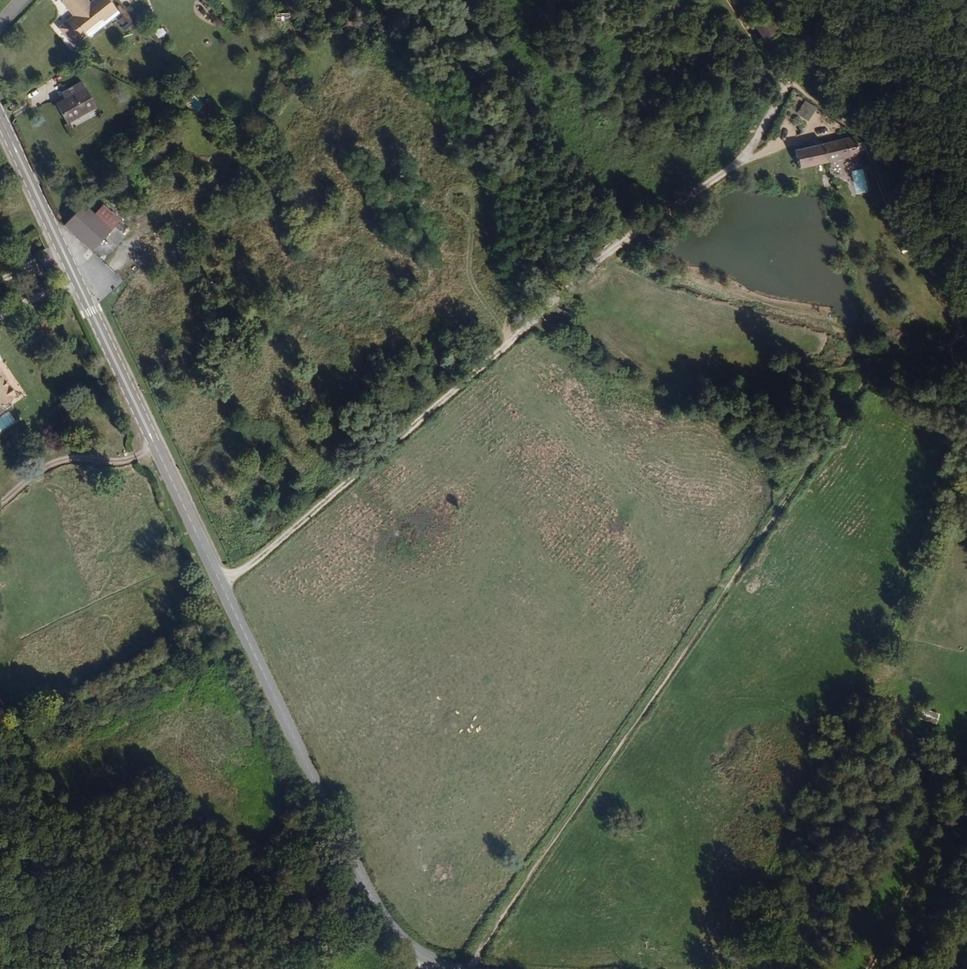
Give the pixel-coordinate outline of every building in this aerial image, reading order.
[(100,17),(111,7),(105,0),(85,0),(84,0),(58,0),(69,12),(54,24),(68,41),(82,30),(84,32),(94,23),(91,18),(97,13),(100,17)] [(782,30),(769,11),(754,24),(766,44),(782,30)] [(160,27),(153,32),(158,39),(165,34),(160,27)] [(66,120),(93,105),(79,80),(59,92),(62,98),(55,102),(66,120)] [(806,120),(815,108),(804,100),(795,112),(806,120)] [(199,103),(194,109),(201,115),(207,109),(199,103)] [(807,168),(859,157),(862,147),(860,144),(855,140),(805,150),(795,153),(800,169),(807,168)] [(864,168),(852,170),(855,194),(868,192),(864,168)] [(831,174),(823,174),(824,187),(832,186),(831,174)] [(89,213),(77,201),(63,216),(90,241),(111,219),(96,205),(89,213)] [(92,243),(90,241),(63,216),(56,223),(85,249),(92,243)] [(12,393),(11,391),(11,388),(9,384),(6,384),(1,376),(3,375),(0,371),(0,401),(12,393)]
